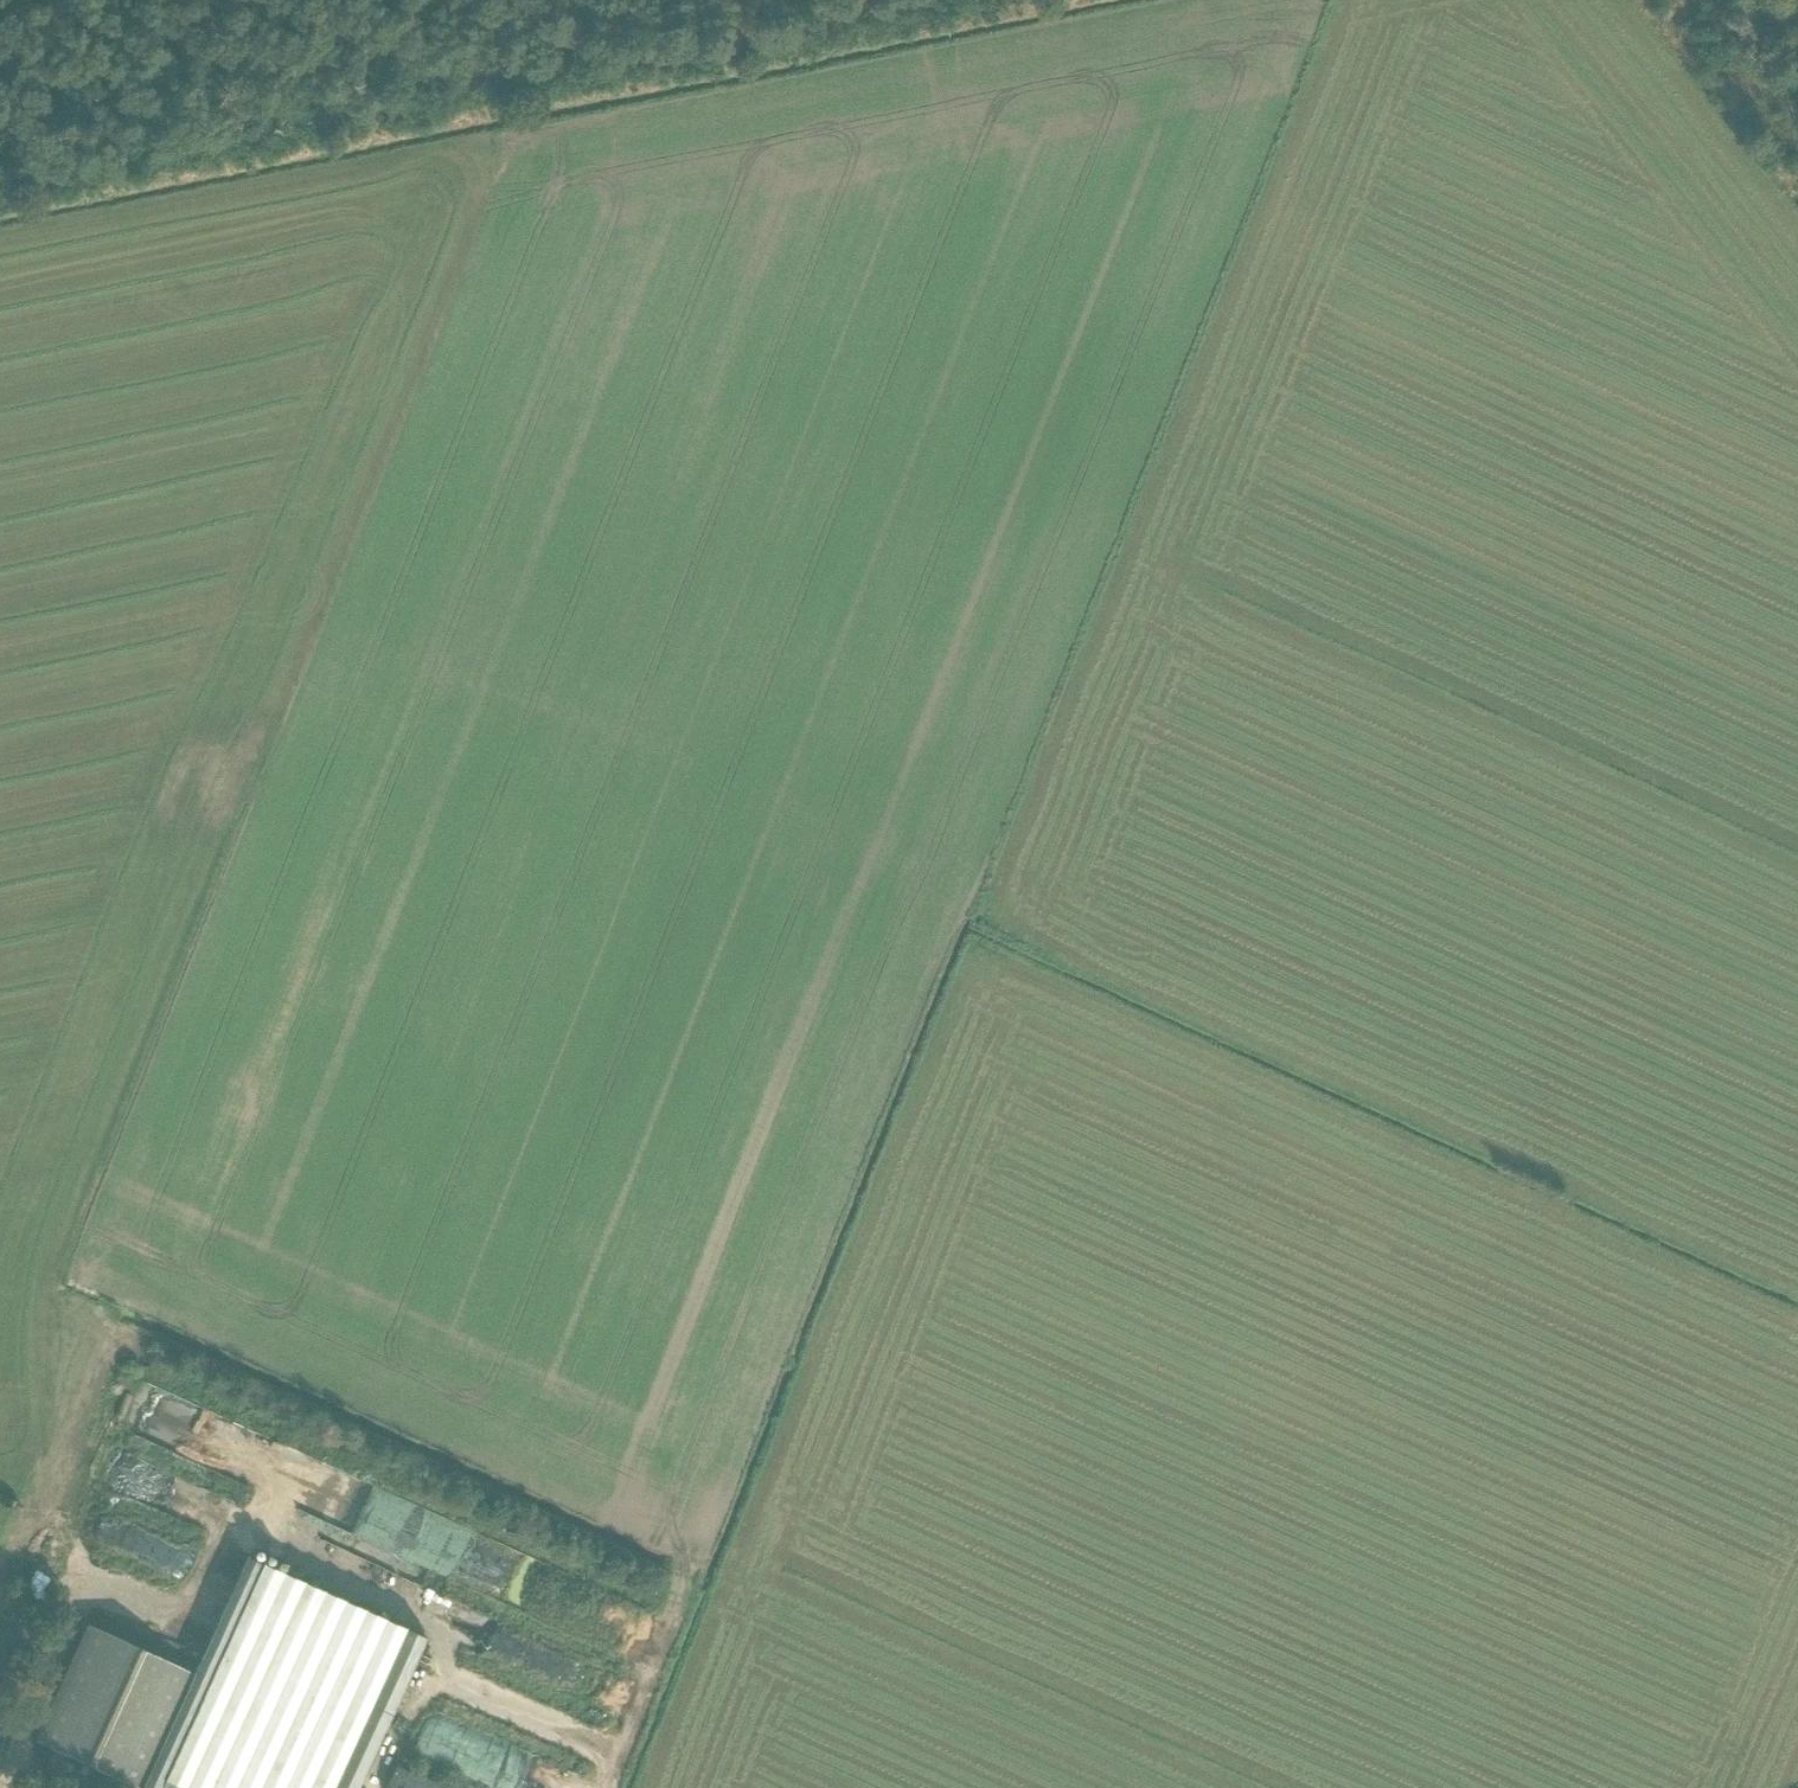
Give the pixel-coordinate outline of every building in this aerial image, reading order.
[(393,1506),(376,1543),(423,1564),(427,1555),(417,1551),(422,1540),(432,1544),(439,1527),(393,1506)] [(421,1637),(248,1559),(143,1787),(352,1787),(421,1637)] [(24,1584),(46,1597),(55,1581),(34,1568),(24,1584)] [(137,1787),(141,1787),(193,1674),(89,1627),(36,1741),(137,1787)] [(408,1770),(396,1765),(385,1787),(400,1787),(408,1770)] [(408,1770),(400,1787),(446,1787),(408,1770)]
